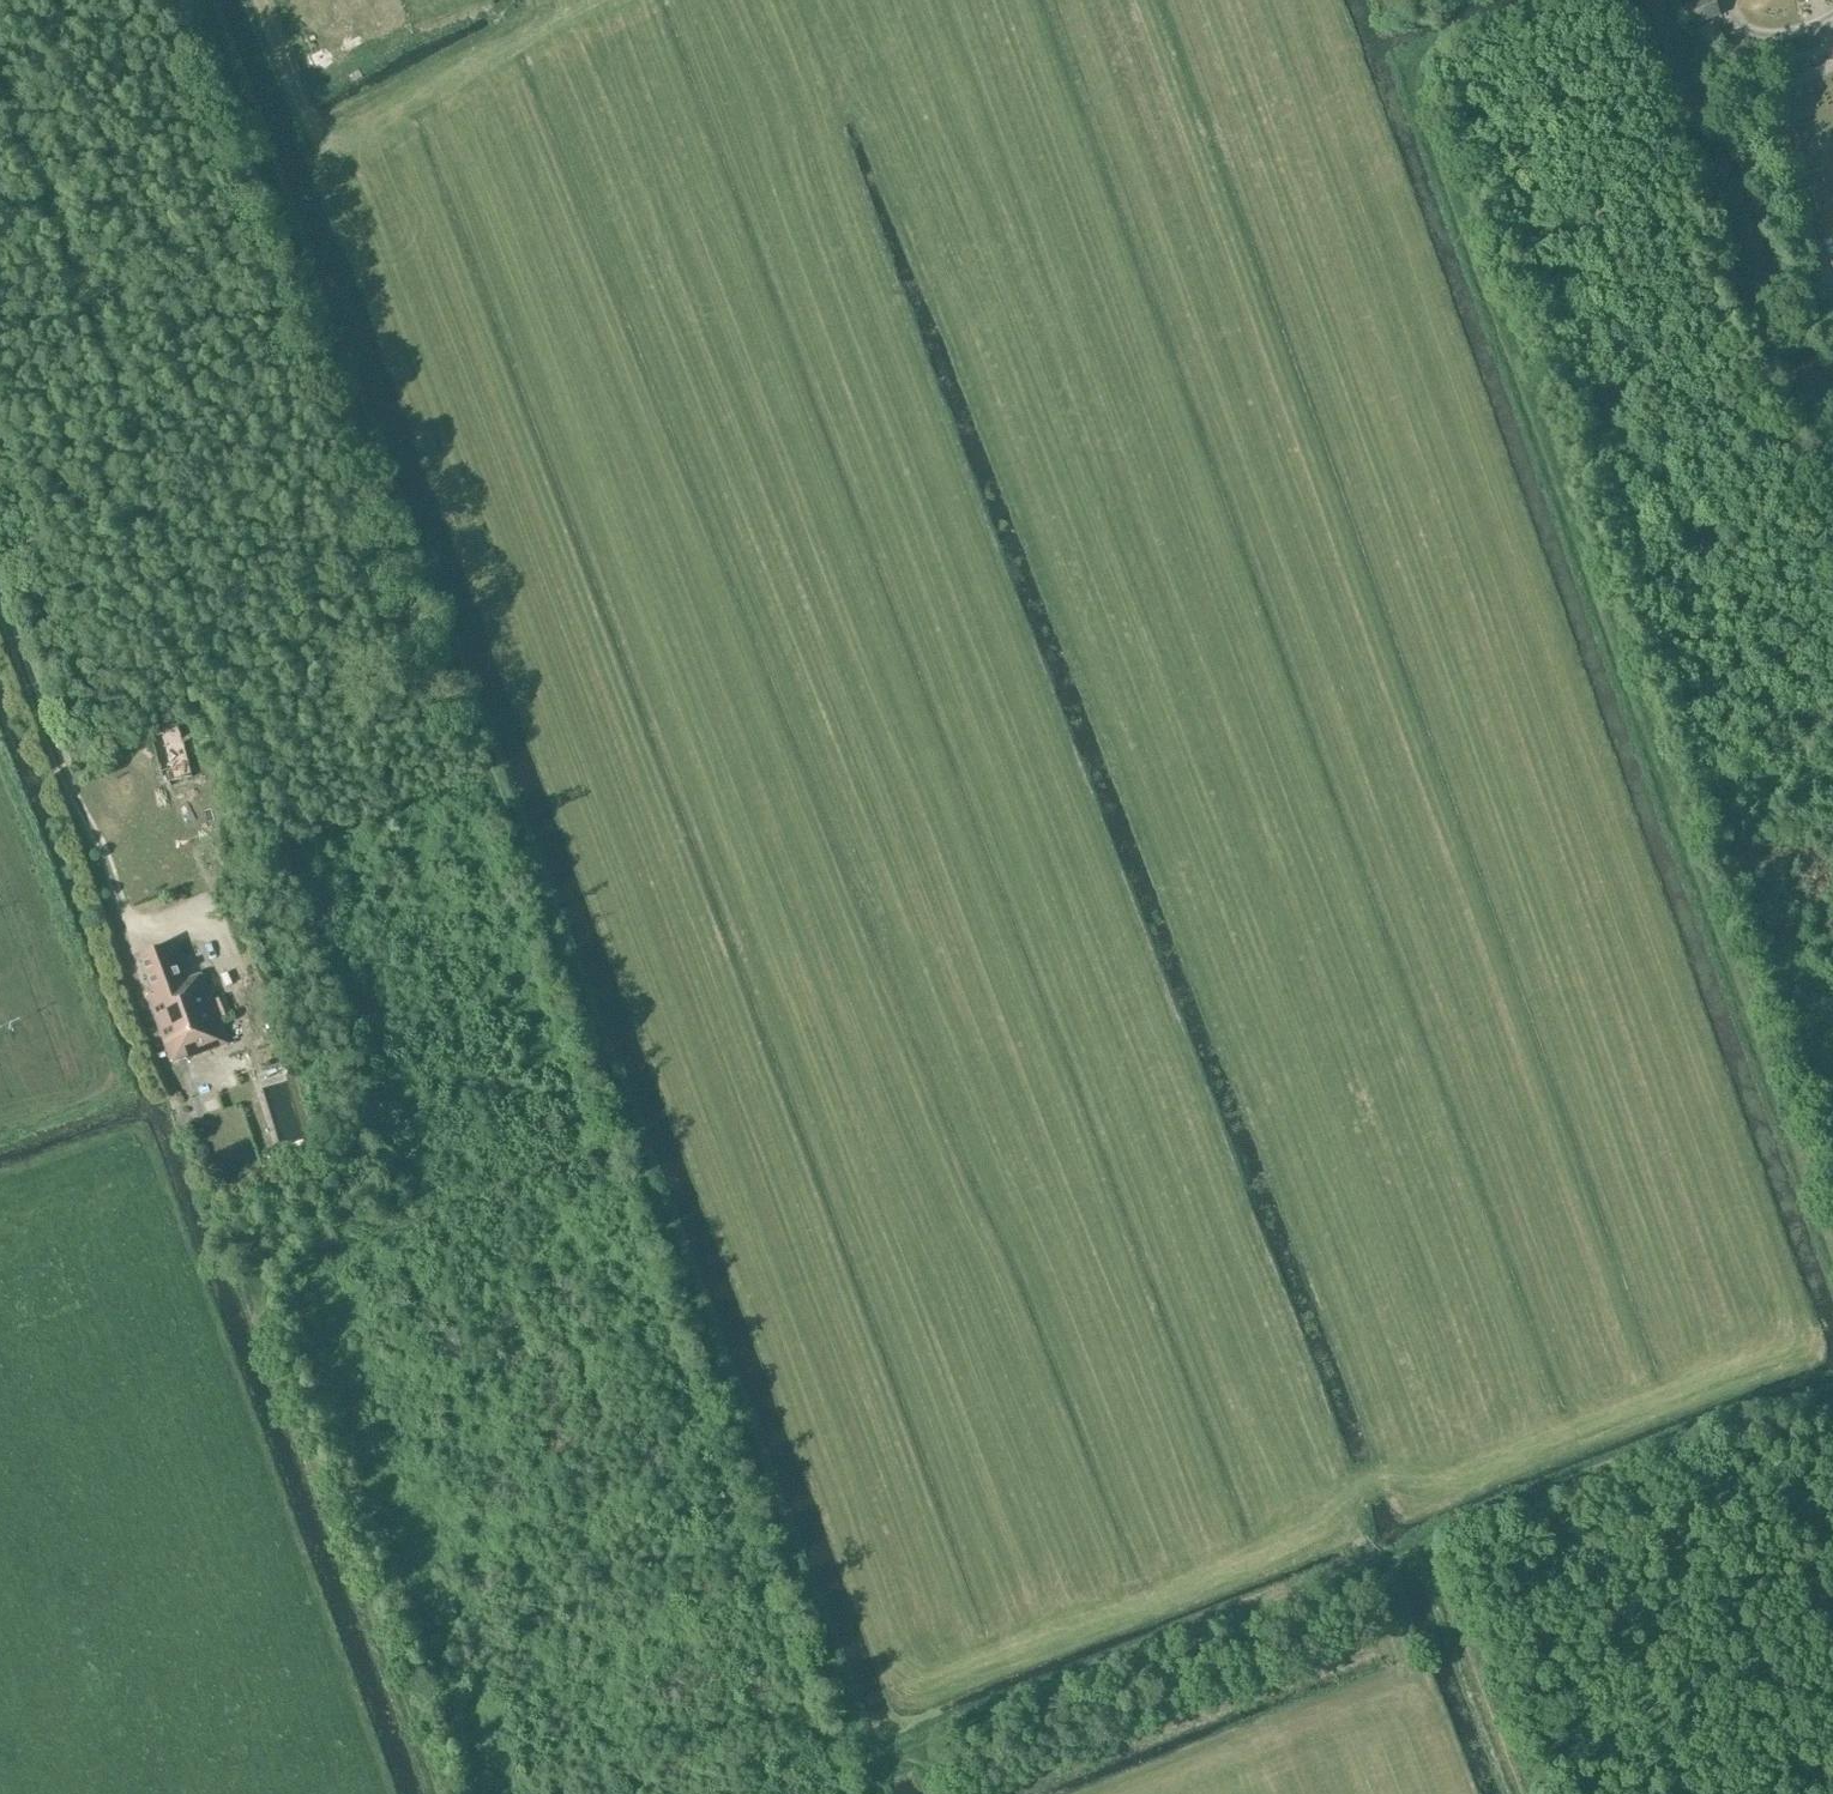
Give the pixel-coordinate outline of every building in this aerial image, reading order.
[(1713,0),(1702,0),(1687,6),(1695,25),(1719,16),(1713,0)] [(189,1059),(228,1044),(203,975),(182,982),(169,946),(142,956),(155,992),(147,995),(172,1062),(188,1056),(189,1059)] [(232,1014),(224,997),(213,1001),(221,1019),(232,1014)]
